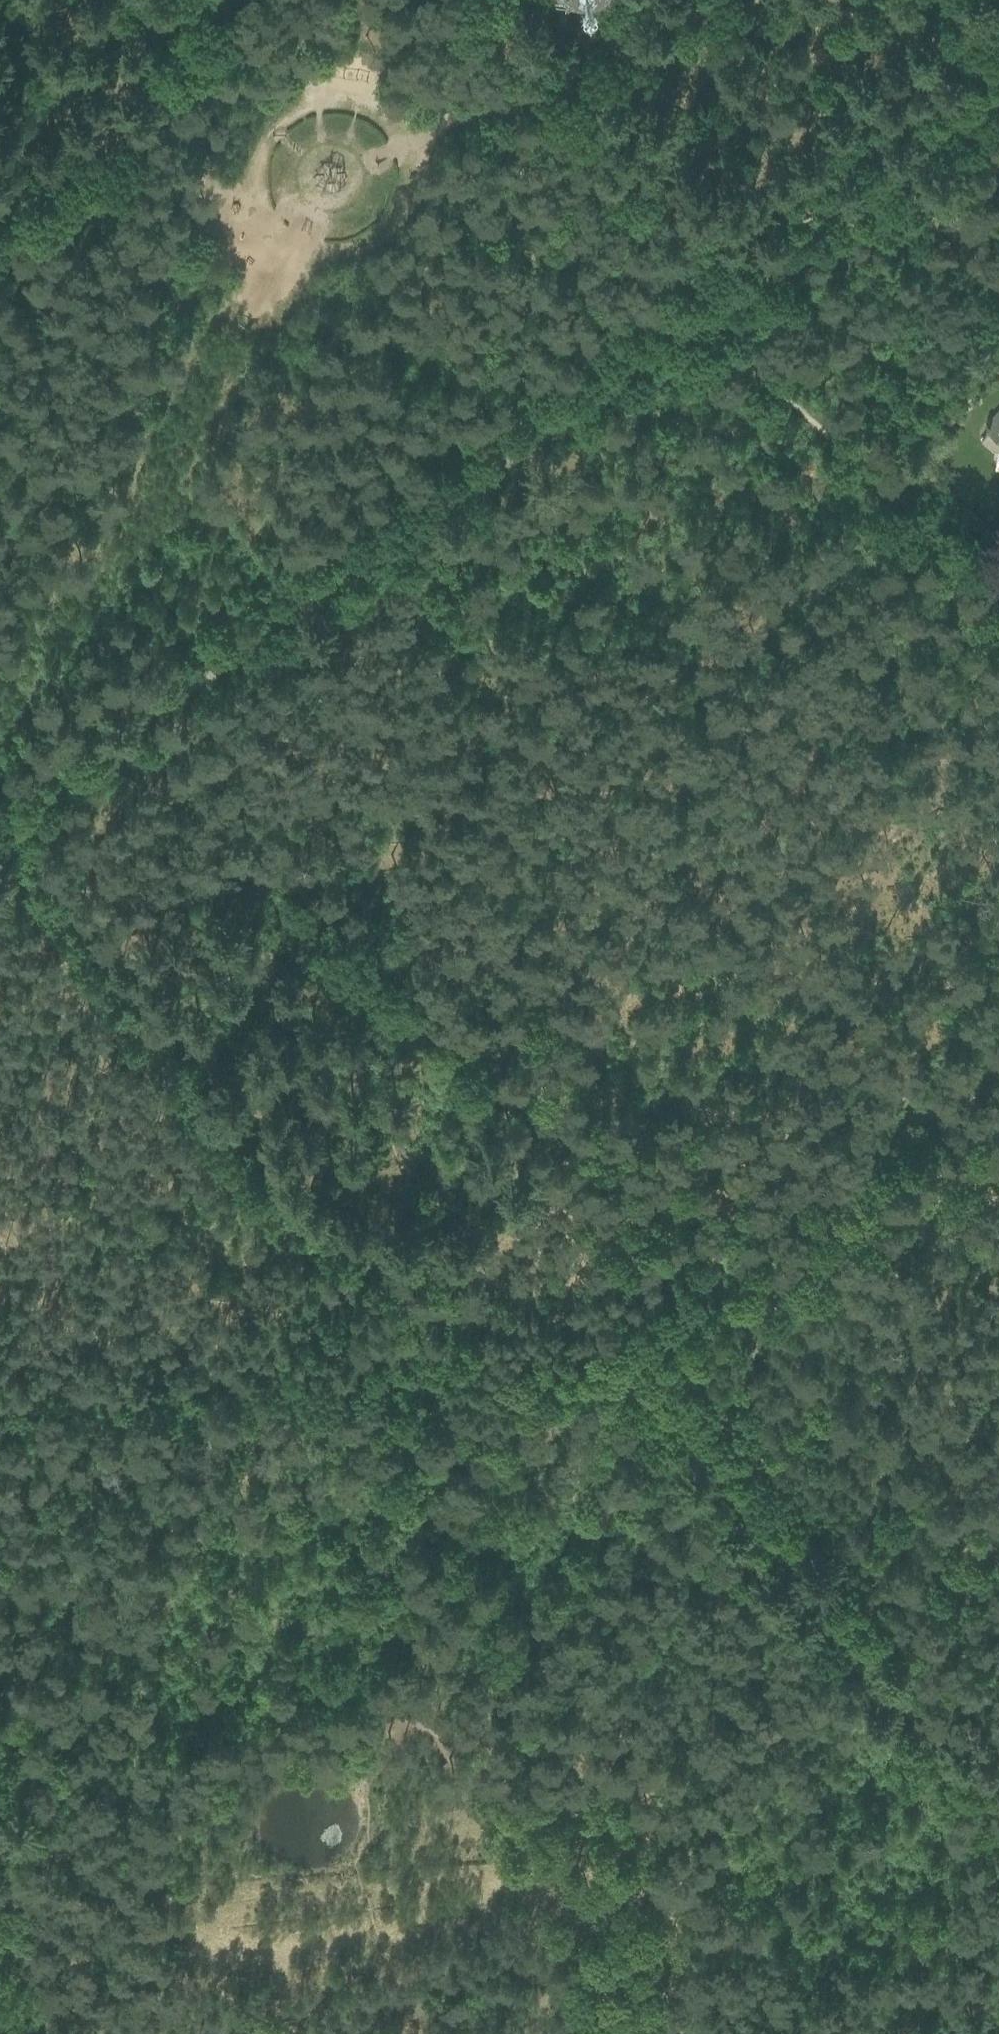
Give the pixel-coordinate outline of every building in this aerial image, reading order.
[(981,440),(992,449),(997,450),(995,459),(998,460),(998,411),(991,419),(985,427),(986,428),(989,431),(988,432),(981,440)]
